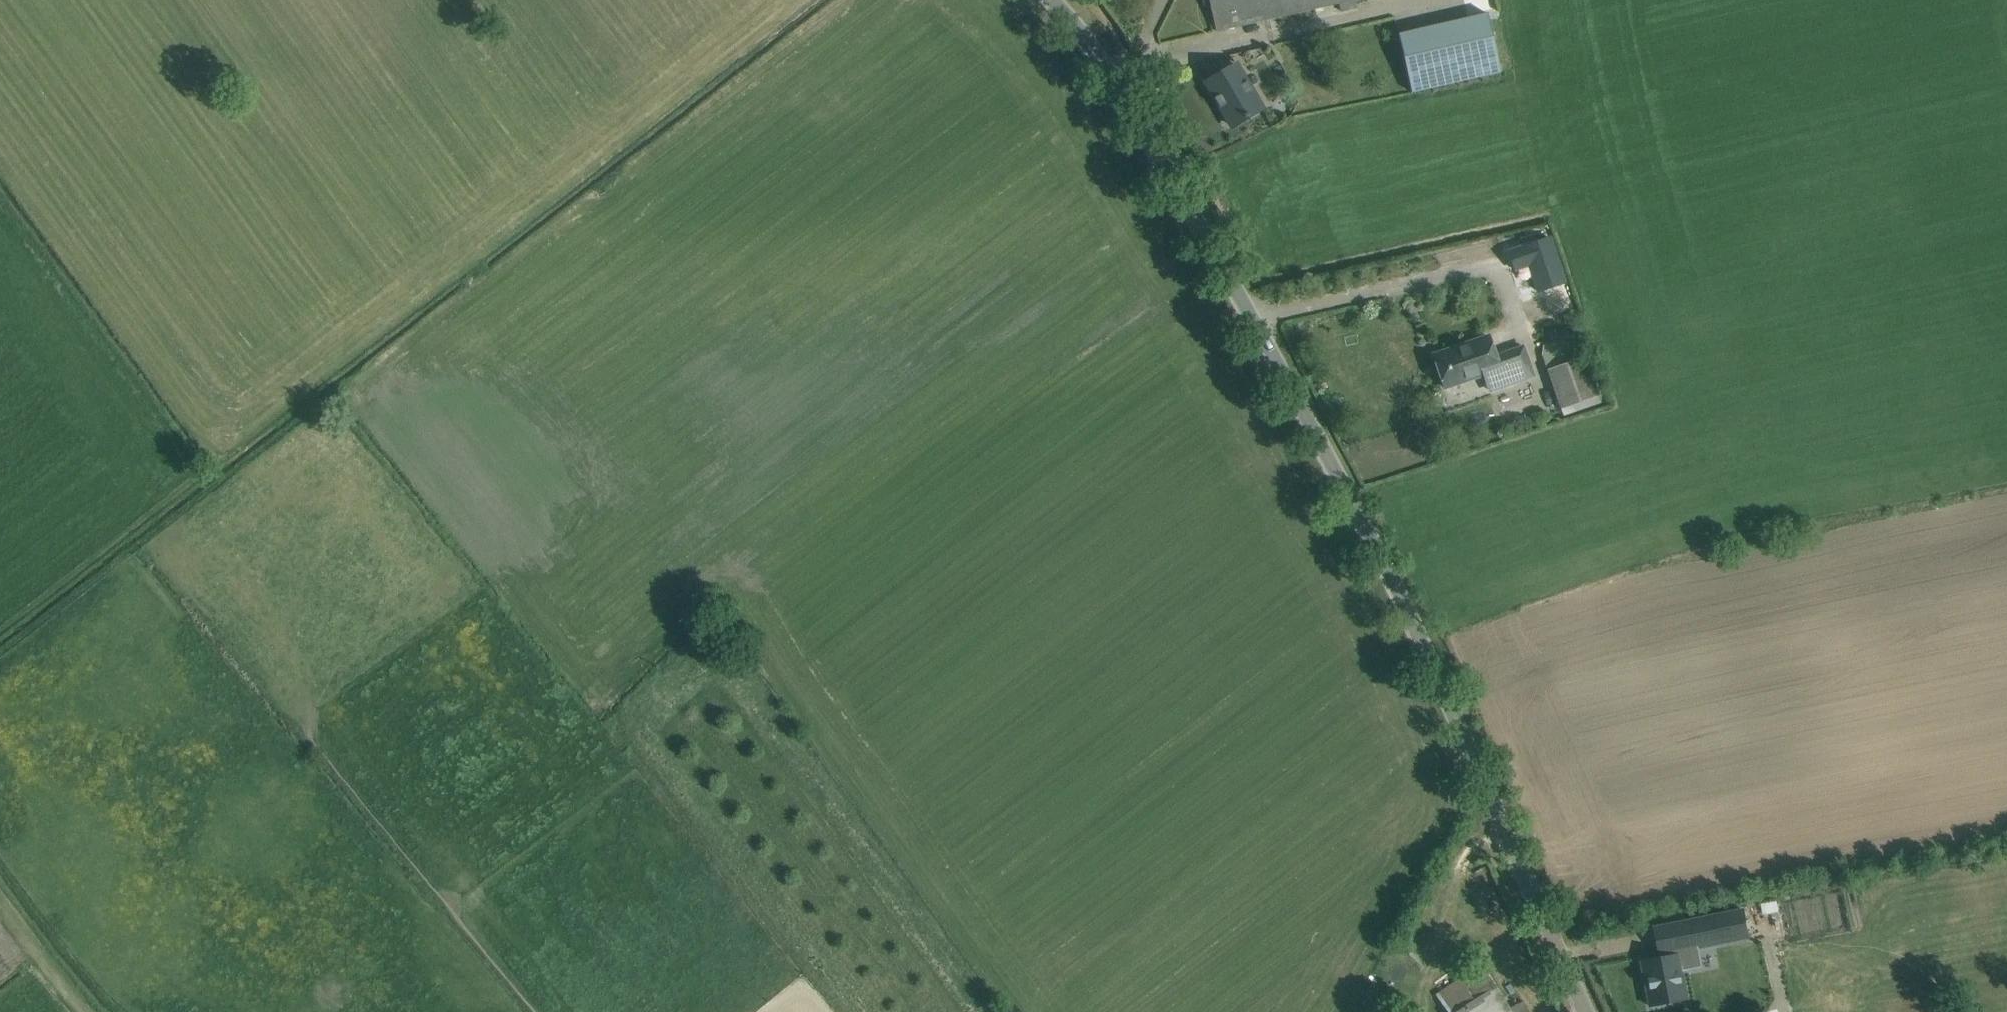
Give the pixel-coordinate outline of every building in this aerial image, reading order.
[(1216,31),(1236,26),(1360,0),(1209,0),(1216,31)] [(1485,14),(1397,34),(1411,97),(1500,77),(1485,14)] [(1206,83),(1231,126),(1249,116),(1262,107),(1237,65),(1206,83)] [(1549,238),(1508,252),(1515,270),(1530,265),(1539,292),(1565,283),(1549,238)] [(1445,388),(1454,385),(1484,375),(1490,390),(1534,375),(1524,345),(1496,354),(1490,336),(1433,355),(1445,388)] [(1561,409),(1599,396),(1580,342),(1541,356),(1561,409)] [(1697,947),(1715,944),(1750,937),(1745,911),(1710,918),(1692,921),(1697,947)] [(1701,967),(1697,947),(1692,921),(1653,929),(1658,955),(1659,955),(1660,958),(1641,961),(1650,1004),(1650,1007),(1686,999),(1681,971),(1701,967)] [(1481,963),(1436,995),(1447,1011),(1528,1011),(1521,1001),(1510,1009),(1481,963)]
